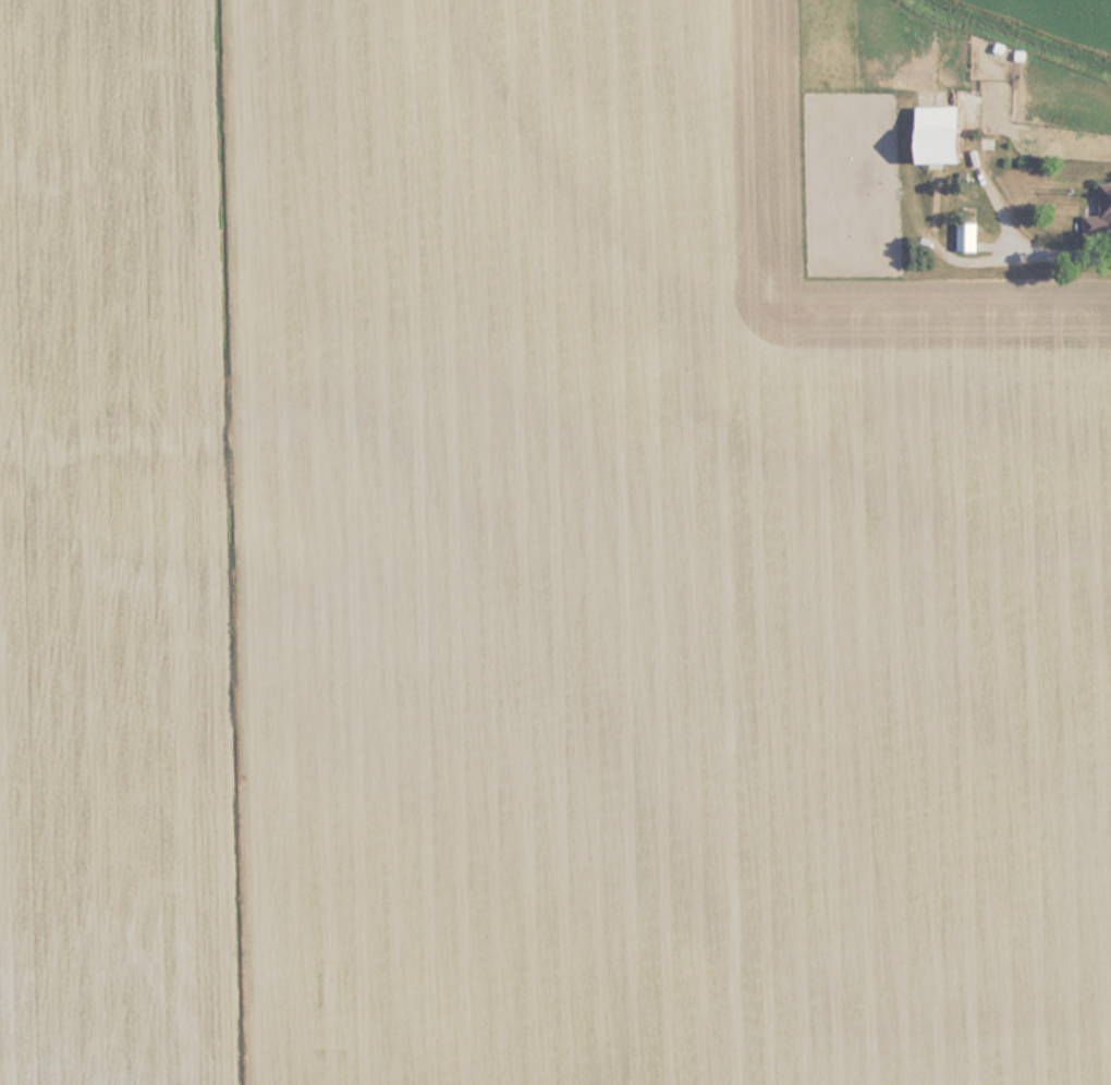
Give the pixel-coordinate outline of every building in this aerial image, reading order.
[(922,107),(923,167),(968,165),(967,106),(922,107)] [(1103,183),(1103,214),(1088,214),(1087,235),(1110,235),(1110,183),(1103,183)] [(979,251),(979,224),(962,224),(962,251),(979,251)]
